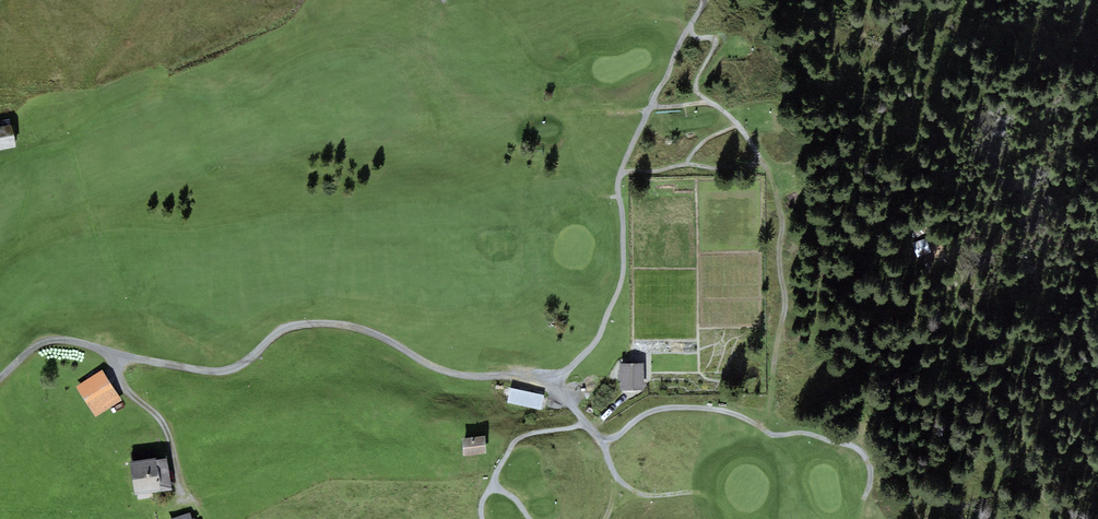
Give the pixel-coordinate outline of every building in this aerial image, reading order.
[(0,127),(0,152),(14,149),(10,125),(0,127)] [(642,361),(622,361),(622,385),(642,385),(642,361)] [(103,369),(75,385),(94,416),(121,400),(103,369)] [(544,395),(510,388),(507,403),(541,410),(544,395)] [(461,438),(463,456),(486,454),(484,436),(461,438)] [(131,452),(132,461),(156,458),(158,457),(156,449),(155,449),(131,452)] [(130,463),(135,495),(172,490),(168,458),(156,460),(156,458),(132,461),(130,461),(130,463)]
